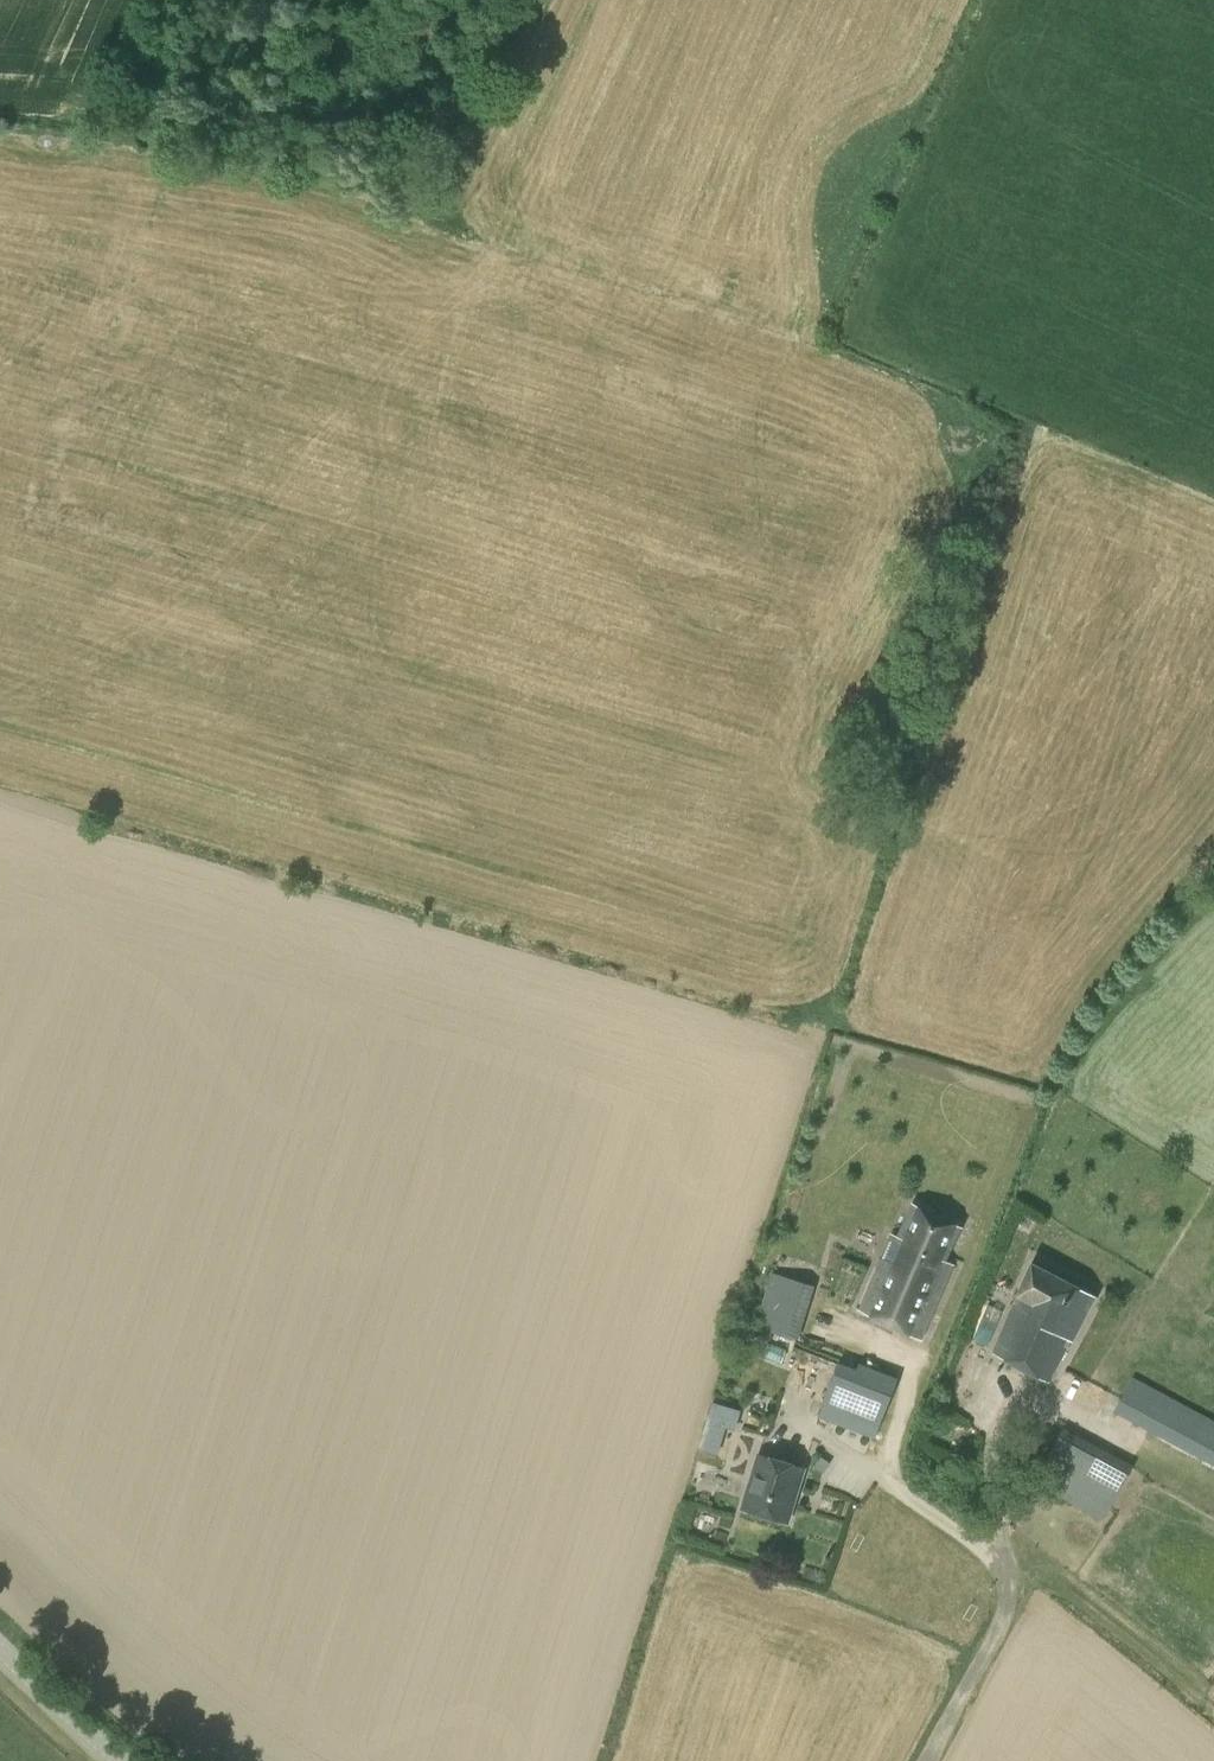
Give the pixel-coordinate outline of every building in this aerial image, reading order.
[(860,1310),(921,1339),(952,1264),(945,1261),(961,1227),(913,1204),(897,1238),(891,1236),(860,1310)] [(1095,1297),(1032,1262),(992,1353),(1049,1383),(1071,1340),(1072,1341),(1095,1297)] [(772,1273),(756,1328),(798,1340),(815,1286),(772,1273)] [(835,1364),(815,1417),(876,1441),(900,1378),(858,1362),(855,1371),(835,1364)] [(1132,1376),(1114,1413),(1213,1461),(1213,1416),(1132,1376)] [(714,1401),(708,1420),(737,1429),(743,1409),(714,1401)] [(1132,1468),(1062,1431),(1034,1484),(1104,1521),(1132,1468)] [(758,1456),(743,1507),(787,1520),(803,1470),(758,1456)]
